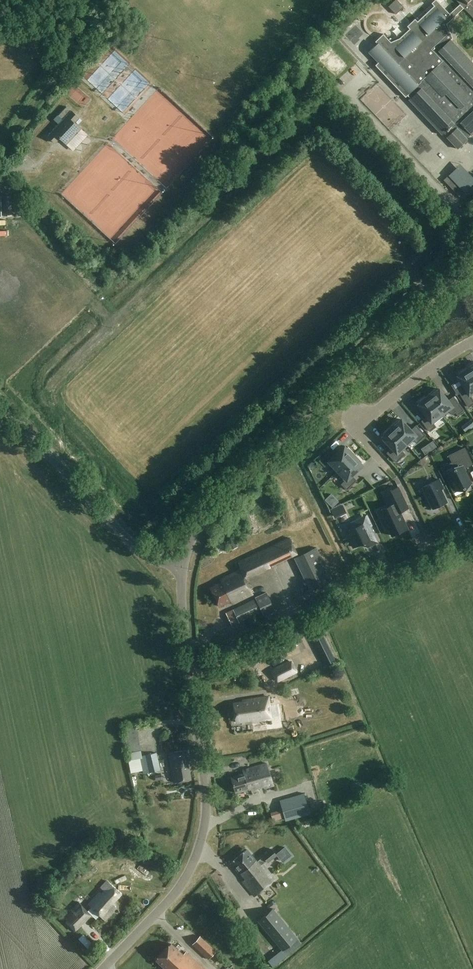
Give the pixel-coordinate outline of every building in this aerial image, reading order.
[(410,98),(409,100),(442,135),(444,133),(447,137),(446,137),(458,149),(468,139),(467,138),(471,134),(472,135),(472,134),(472,62),(451,39),(449,41),(444,36),(452,29),(447,24),(464,7),(472,17),(472,0),(457,0),(460,4),(449,14),(436,0),(435,0),(431,3),(434,6),(417,22),(415,19),(407,27),(409,29),(401,37),(391,41),(384,33),(376,41),(378,43),(369,51),(379,62),(375,65),(405,97),(408,95),(410,98)] [(403,7),(396,0),(395,0),(388,7),(395,15),(403,7)] [(392,38),(402,29),(397,23),(387,32),(392,38)] [(86,105),(93,96),(74,83),(68,92),(86,105)] [(79,117),(72,111),(67,106),(59,115),(63,120),(48,136),(55,143),(60,138),(66,144),(81,128),(74,122),(79,117)] [(419,149),(424,156),(434,148),(429,141),(419,149)] [(472,178),(472,158),(471,156),(453,173),(465,186),(472,178)] [(443,180),(459,196),(464,192),(448,175),(443,180)] [(11,195),(2,195),(3,216),(12,216),(11,195)] [(423,246),(409,260),(414,266),(429,252),(423,246)] [(460,392),(468,407),(472,404),(472,400),(469,394),(472,392),(472,376),(467,367),(459,373),(460,375),(458,376),(465,389),(460,392)] [(436,388),(427,395),(442,414),(448,409),(452,414),(455,411),(458,414),(464,410),(453,396),(448,401),(439,389),(437,390),(436,388)] [(420,403),(418,405),(427,416),(422,421),(430,431),(436,426),(433,423),(444,416),(442,414),(427,395),(419,401),(420,403)] [(398,419),(390,426),(406,444),(412,438),(417,443),(425,435),(416,425),(411,430),(401,419),(399,421),(398,419)] [(396,462),(405,454),(401,449),(406,444),(390,426),(382,434),(384,435),(382,437),(392,448),(387,453),(396,462)] [(329,451),(320,460),(325,466),(327,463),(336,472),(355,454),(348,446),(346,448),(344,446),(334,456),(329,451)] [(463,488),(463,489),(465,487),(472,483),(464,468),(472,464),(472,466),(472,465),(465,448),(447,456),(448,457),(449,456),(455,468),(453,469),(454,469),(447,473),(444,474),(453,492),(456,491),(463,488)] [(362,461),(355,454),(336,472),(345,481),(342,484),(347,489),(356,480),(352,475),(362,465),(361,463),(362,461)] [(443,488),(439,479),(422,487),(433,508),(447,502),(441,489),(443,488)] [(389,506),(378,511),(386,528),(388,527),(392,535),(408,528),(400,512),(408,508),(407,505),(398,487),(384,494),(384,495),(389,506)] [(370,545),(378,542),(371,526),(372,525),(367,514),(356,519),(359,525),(346,531),(353,546),(367,540),(370,545)] [(232,604),(253,594),(246,578),(297,554),(289,538),(238,562),(241,569),(220,579),(222,582),(210,588),(219,607),(231,601),(232,604)] [(311,591),(315,589),(333,580),(317,548),(299,557),(295,559),(311,591)] [(255,597),(256,598),(233,609),(239,623),(262,612),(264,617),(276,611),(267,592),(255,597)] [(326,635),(316,640),(325,657),(333,653),(330,647),(331,646),(326,635)] [(290,661),(272,671),(277,681),(296,672),(290,661)] [(269,696),(243,700),(243,702),(233,703),(236,722),(252,720),(253,722),(266,720),(264,706),(271,706),(269,696)] [(142,756),(141,751),(137,725),(124,727),(130,760),(139,759),(140,758),(144,774),(161,770),(157,752),(142,756)] [(189,766),(192,765),(189,749),(169,753),(174,782),(191,779),(189,766)] [(258,789),(264,787),(264,788),(274,786),(267,763),(243,770),(244,774),(231,777),(236,793),(251,788),(252,791),(258,789)] [(305,793),(279,800),(285,821),(311,814),(305,793)] [(256,896),(275,879),(263,864),(267,861),(268,863),(277,855),(272,848),(262,856),(263,856),(257,861),(256,860),(247,849),(231,863),(241,873),(245,878),(243,880),(256,896)] [(100,892),(89,904),(106,919),(117,907),(113,903),(122,892),(108,880),(101,887),(105,890),(101,894),(100,892)] [(75,932),(83,924),(92,915),(91,914),(78,902),(63,917),(67,920),(65,922),(75,932)] [(299,937),(274,908),(259,920),(285,949),(299,937)] [(200,936),(192,944),(209,960),(217,951),(200,936)] [(186,951),(183,954),(171,943),(156,959),(167,968),(204,968),(186,951)]
